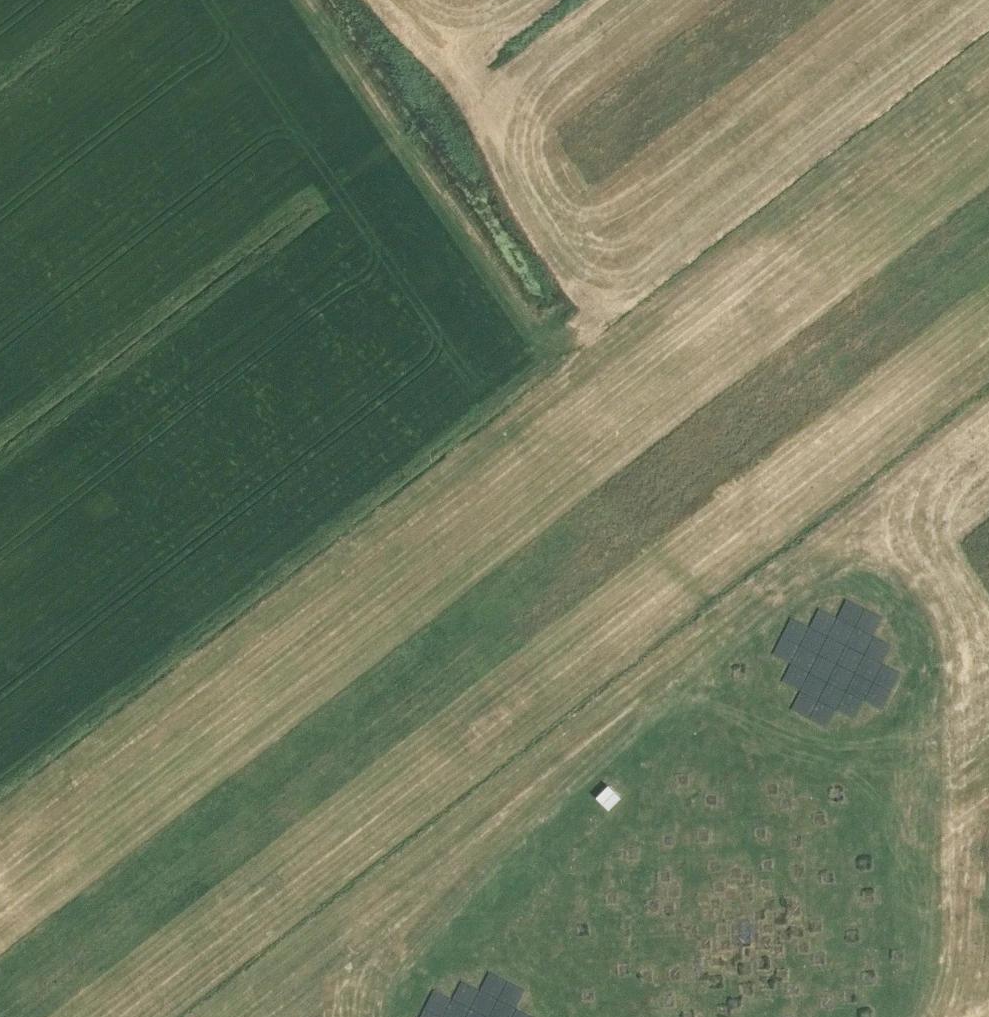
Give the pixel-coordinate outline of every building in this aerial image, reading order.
[(791,617),(772,654),(790,663),(781,681),(800,691),(790,709),(827,728),(836,709),(855,719),(864,700),(882,709),(901,673),(883,663),(892,645),(873,636),(883,617),(846,599),(837,617),(818,608),(809,626),(791,617)] [(608,782),(595,795),(608,808),(621,795),(608,782)] [(433,989),(419,1016),(534,1016),(516,1008),(526,990),(489,971),(479,989),(461,980),(452,998),(433,989)]
